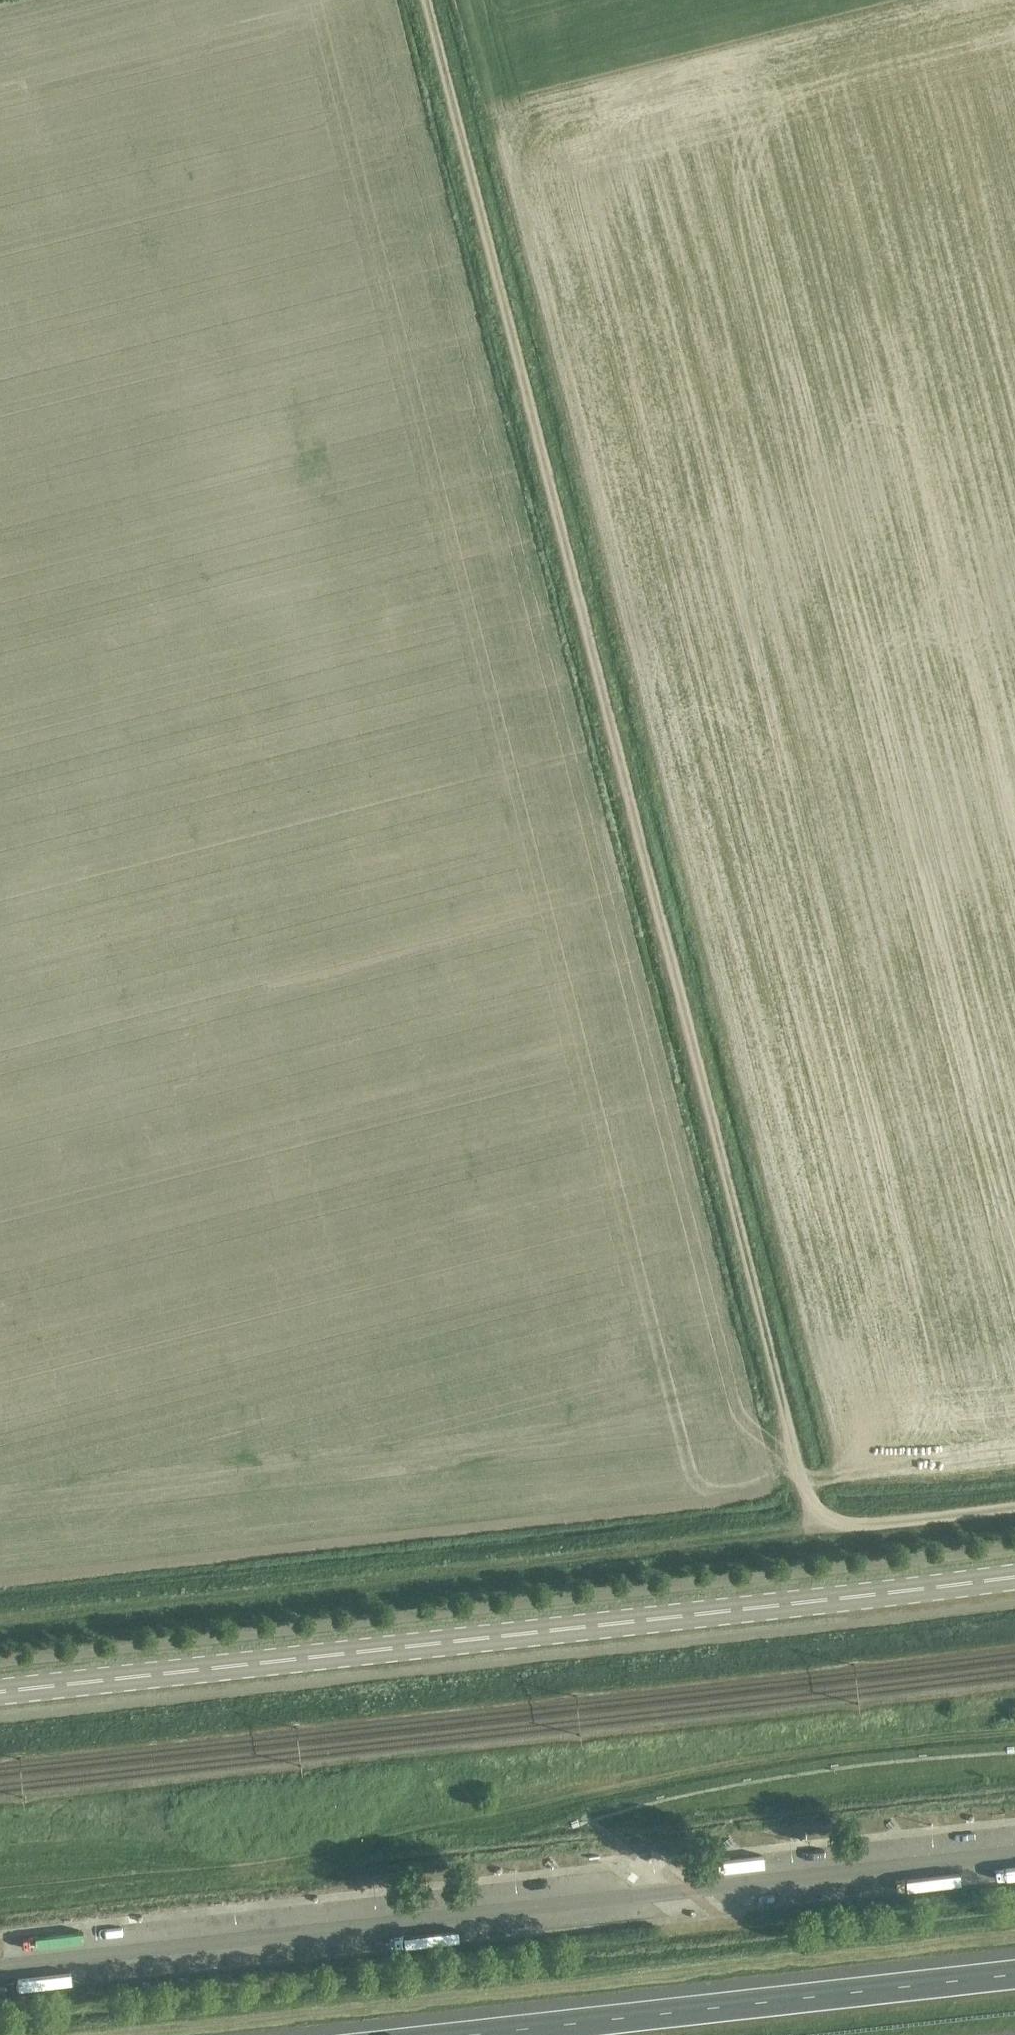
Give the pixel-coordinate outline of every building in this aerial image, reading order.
[(904,1841),(923,1839),(922,1830),(903,1832),(904,1841)] [(52,1980),(118,1971),(116,1956),(49,1966),(52,1980)]
